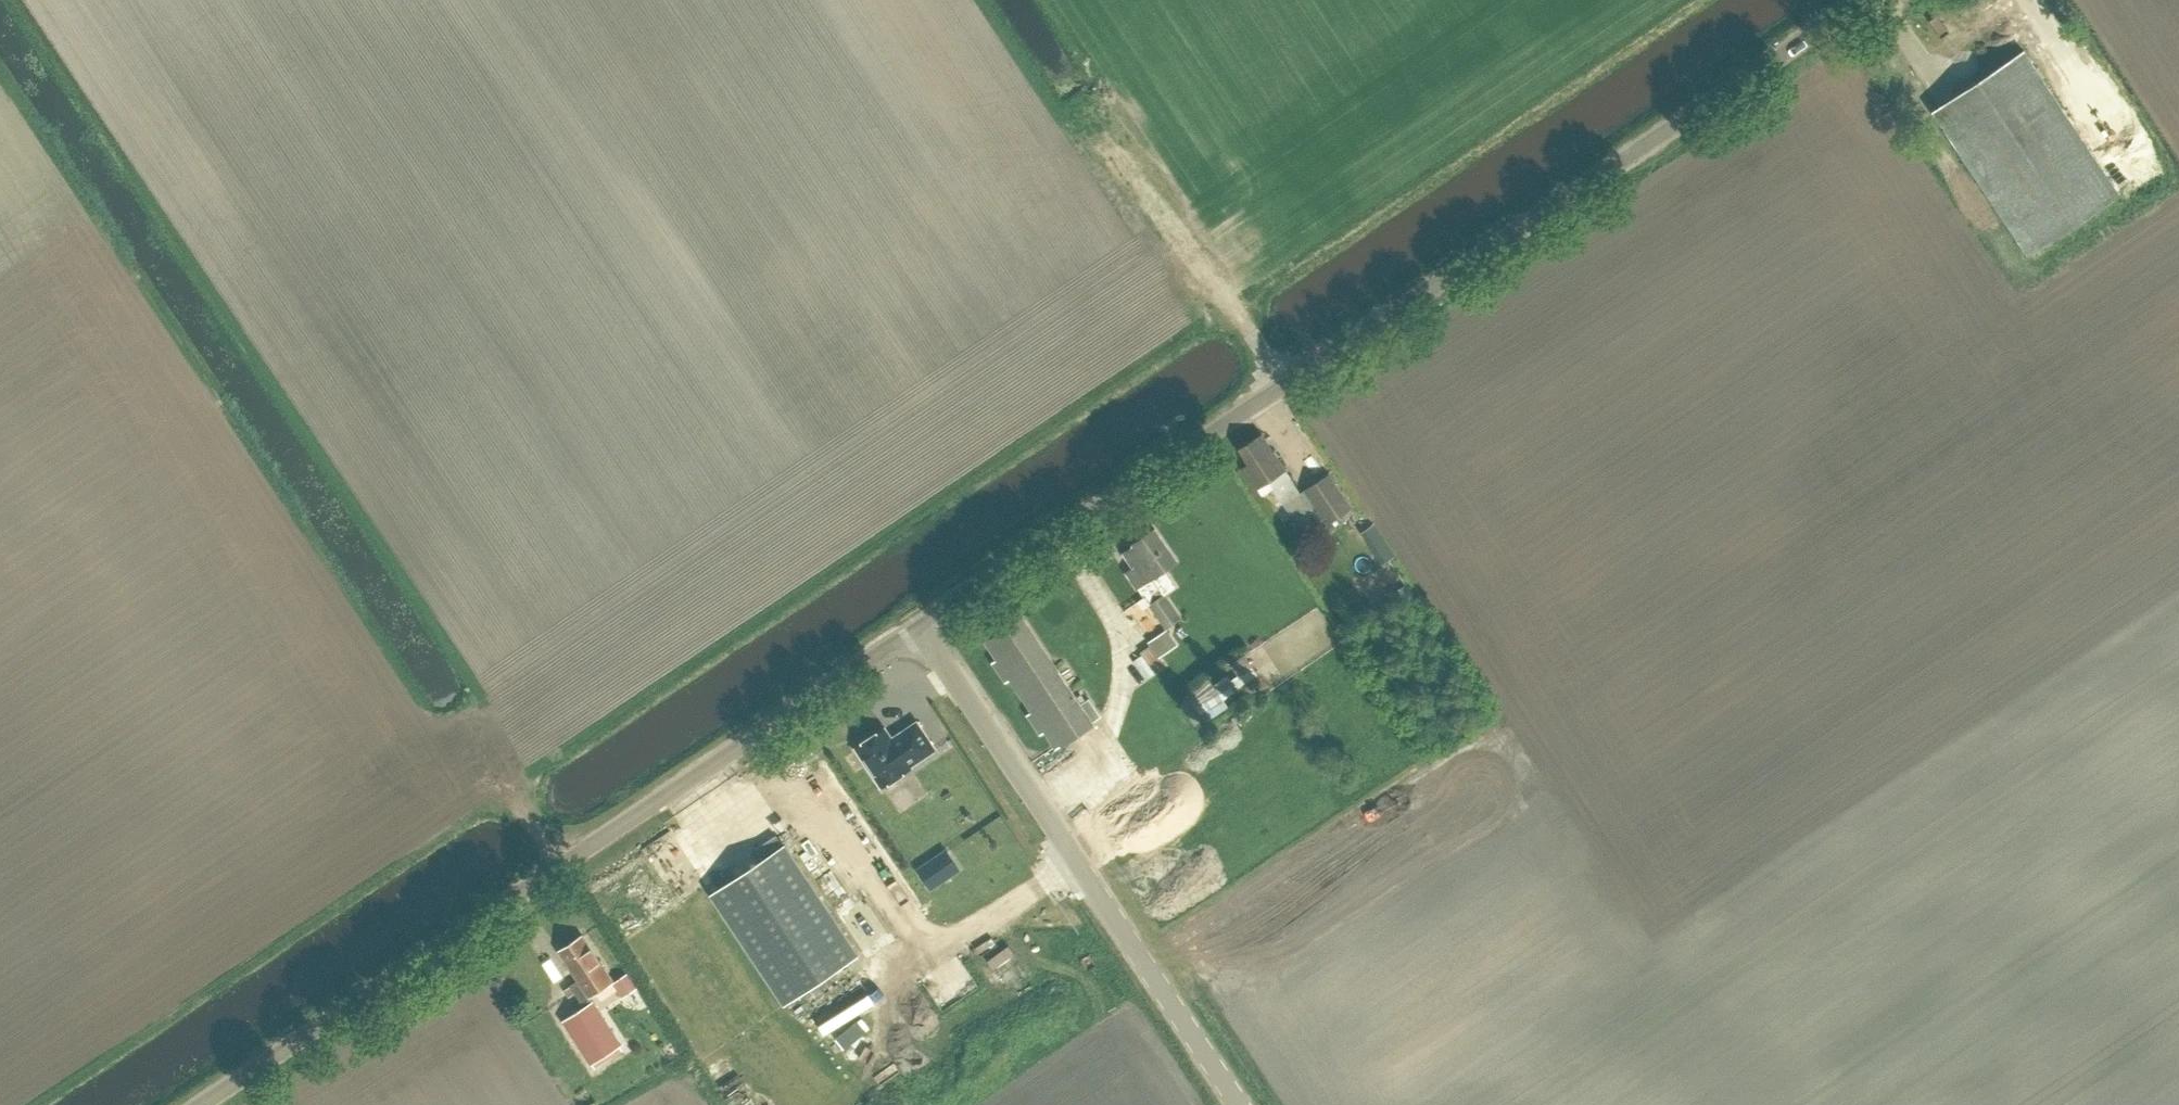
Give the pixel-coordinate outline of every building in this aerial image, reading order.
[(1884,41),(1881,36),(1871,43),(1874,48),(1884,41)] [(2030,256),(2121,195),(2024,50),(1933,111),(2030,256)] [(1285,470),(1263,434),(1239,449),(1249,464),(1243,468),(1256,488),(1257,488),(1262,495),(1273,488),(1283,504),(1301,493),(1286,469),(1285,470)] [(1329,524),(1351,509),(1332,477),(1308,492),(1329,524)] [(1375,523),(1365,529),(1373,540),(1382,534),(1375,523)] [(1156,531),(1150,527),(1143,527),(1140,534),(1141,541),(1136,544),(1137,546),(1126,554),(1136,568),(1129,573),(1167,629),(1182,618),(1166,595),(1178,587),(1167,570),(1178,563),(1157,530),(1156,531)] [(1094,724),(1023,618),(988,641),(999,658),(994,661),(1007,682),(1011,679),(1033,711),(1028,714),(1042,734),(1047,731),(1058,747),(1094,724)] [(1166,630),(1149,642),(1151,644),(1159,656),(1176,644),(1166,630)] [(1151,644),(1140,652),(1155,673),(1165,666),(1159,656),(1151,644)] [(1182,695),(1201,718),(1256,671),(1236,648),(1182,695)] [(856,747),(882,787),(911,767),(910,766),(935,749),(917,722),(900,733),(902,735),(893,741),(885,728),(870,738),(867,737),(861,741),(860,744),(856,747)] [(639,942),(749,1104),(786,1104),(832,1074),(785,1003),(859,954),(785,844),(712,894),(639,942)] [(930,888),(940,881),(928,863),(918,870),(930,888)] [(584,1007),(593,1001),(591,997),(614,982),(603,965),(602,966),(582,935),(560,950),(579,980),(570,986),(584,1007)] [(593,1001),(584,1007),(563,1021),(592,1065),(622,1046),(593,1001)] [(840,1048),(866,1025),(856,1014),(830,1036),(840,1048)]
